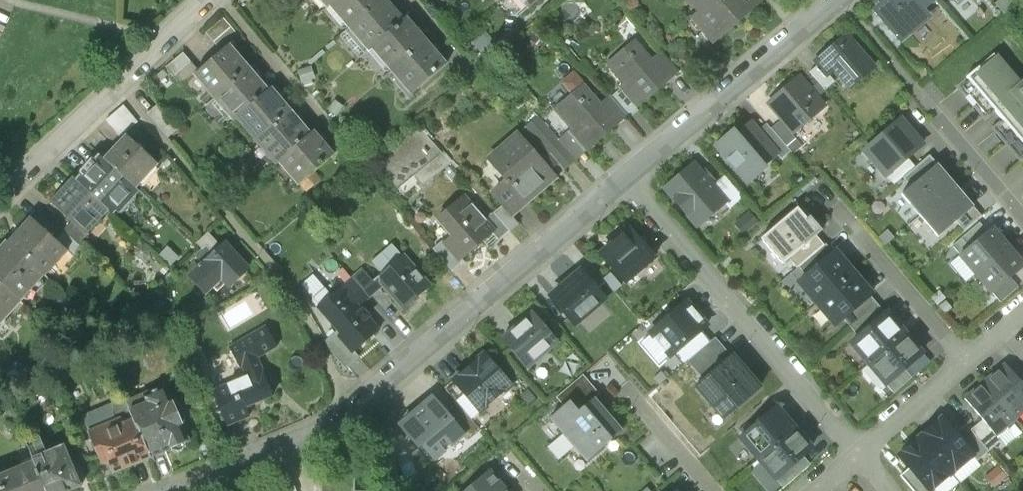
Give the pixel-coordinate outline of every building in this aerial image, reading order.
[(330,5),(336,0),(320,0),(327,8),(330,5)] [(350,28),(382,0),(336,0),(330,5),(350,28)] [(387,0),(382,0),(350,28),(369,51),(372,48),(404,20),(387,0)] [(530,8),(540,0),(523,0),(530,8)] [(715,46),(765,5),(761,0),(691,0),(701,12),(693,20),(715,46)] [(875,12),(901,42),(929,18),(922,11),(933,0),(887,0),(875,12)] [(372,48),(392,71),(427,41),(407,18),(404,20),(372,48)] [(206,34),(222,53),(229,46),(240,37),(224,19),(206,34)] [(880,75),(849,37),(819,62),(832,77),(841,70),(859,92),(880,75)] [(447,64),(427,41),(392,71),(412,95),(447,64)] [(653,62),(636,42),(608,66),(626,86),(621,90),(639,110),(679,75),(661,55),(653,62)] [(194,77),(213,99),(248,69),(229,46),(222,53),(199,72),(194,77)] [(1001,53),(969,80),(1022,147),(1022,80),(1001,53)] [(182,87),(194,77),(199,72),(184,54),(166,69),(182,87)] [(267,91),(248,69),(213,99),(232,122),(236,118),(267,91)] [(799,77),(771,100),(797,132),(825,109),(799,77)] [(572,130),(568,133),(586,154),(628,118),(610,98),(602,106),(585,86),(560,107),(562,110),(558,114),(572,130)] [(236,118),(256,142),(291,112),(271,88),(267,91),(236,118)] [(122,139),(125,136),(139,124),(124,108),(107,122),(122,139)] [(310,135),(291,112),(256,142),(275,165),(278,163),(310,135)] [(552,157),(544,163),(552,172),(560,165),(566,172),(576,163),(558,142),(537,118),(526,127),(552,157)] [(750,124),(721,148),(751,185),(780,161),(758,134),(750,124)] [(897,124),(866,152),(892,180),(923,153),(897,124)] [(769,126),(758,134),(780,161),(791,153),(769,126)] [(313,132),(310,135),(278,163),(298,187),(334,156),(313,132)] [(568,133),(558,142),(576,163),(586,154),(568,133)] [(494,197),(503,208),(514,220),(529,206),(559,180),(552,172),(544,163),(519,134),(489,159),(510,183),(494,197)] [(122,139),(103,161),(135,189),(157,164),(125,136),(122,139)] [(138,193),(135,189),(103,161),(98,157),(75,183),(107,211),(112,215),(115,212),(119,215),(138,193)] [(909,179),(917,189),(941,169),(932,159),(909,179)] [(906,199),(923,219),(958,188),(941,169),(917,189),(906,199)] [(714,189),(699,171),(672,192),(704,231),(731,210),(714,189)] [(85,236),(107,211),(75,183),(71,179),(49,204),(71,223),(85,236)] [(727,179),(714,189),(731,210),(743,200),(727,179)] [(979,212),(958,188),(923,219),(944,242),(979,212)] [(458,265),(494,233),(484,222),(465,199),(438,222),(452,238),(442,247),(458,265)] [(503,208),(495,215),(510,233),(518,225),(514,220),(503,208)] [(769,242),(790,265),(824,234),(804,211),(769,242)] [(493,214),(484,222),(494,233),(501,241),(510,233),(495,215),(493,214)] [(32,218),(9,244),(45,276),(46,277),(68,251),(56,240),(32,218)] [(71,223),(56,240),(68,251),(70,253),(85,236),(71,223)] [(954,249),(963,259),(989,236),(980,227),(954,249)] [(630,232),(602,255),(629,287),(657,264),(630,232)] [(208,234),(196,245),(202,252),(195,258),(203,268),(223,250),(208,234)] [(963,259),(980,278),(1008,254),(991,235),(989,236),(963,259)] [(45,276),(9,244),(7,242),(0,250),(0,283),(20,301),(21,302),(45,276)] [(203,268),(190,280),(207,299),(224,284),(231,292),(252,273),(228,246),(223,250),(203,268)] [(807,284),(828,307),(862,276),(842,253),(807,284)] [(1008,254),(980,278),(999,300),(1022,279),(1022,271),(1008,254)] [(322,263),(331,274),(339,267),(330,256),(322,263)] [(362,272),(353,280),(370,299),(384,287),(406,312),(432,288),(405,258),(374,286),(362,272)] [(584,273),(552,300),(578,330),(610,303),(584,273)] [(883,300),(862,276),(828,307),(848,330),(883,300)] [(359,309),(370,299),(353,280),(318,311),(338,334),(360,357),(384,336),(359,309)] [(20,301),(0,283),(0,324),(20,301)] [(689,304),(651,336),(673,361),(711,329),(689,304)] [(855,345),(875,369),(912,339),(892,315),(855,345)] [(196,328),(191,317),(178,323),(183,333),(196,328)] [(536,317),(503,342),(528,374),(561,348),(536,317)] [(232,349),(244,368),(249,379),(214,394),(229,429),(251,420),(247,412),(275,401),(258,360),(278,348),(265,328),(232,349)] [(340,375),(360,357),(338,334),(327,344),(340,375)] [(932,364),(912,339),(875,369),(895,394),(932,364)] [(736,356),(698,389),(726,422),(764,389),(736,356)] [(488,358),(455,383),(480,415),(513,389),(488,358)] [(987,384),(1018,419),(1022,414),(1022,384),(1007,366),(987,384)] [(555,398),(566,411),(574,403),(583,414),(597,401),(601,396),(582,375),(555,398)] [(997,437),(1018,419),(987,384),(966,402),(997,437)] [(435,394),(396,428),(432,469),(471,435),(435,394)] [(135,423),(152,460),(172,452),(173,455),(187,448),(180,432),(185,430),(175,407),(170,409),(164,396),(148,403),(150,407),(132,415),(135,423)] [(566,411),(552,422),(588,463),(624,432),(597,401),(583,414),(574,403),(566,411)] [(740,441),(759,464),(797,432),(778,409),(740,441)] [(944,421),(923,440),(954,475),(975,456),(944,421)] [(123,422),(90,436),(104,469),(110,466),(116,479),(152,462),(152,460),(135,423),(125,428),(123,422)] [(816,455),(797,432),(759,464),(779,487),(816,455)] [(34,463),(46,490),(74,490),(82,488),(64,445),(45,453),(39,438),(26,444),(34,463)] [(954,475),(923,440),(901,459),(930,490),(935,490),(954,475)] [(34,463),(0,477),(0,490),(46,490),(34,463)] [(493,471),(469,490),(509,490),(493,471)]
